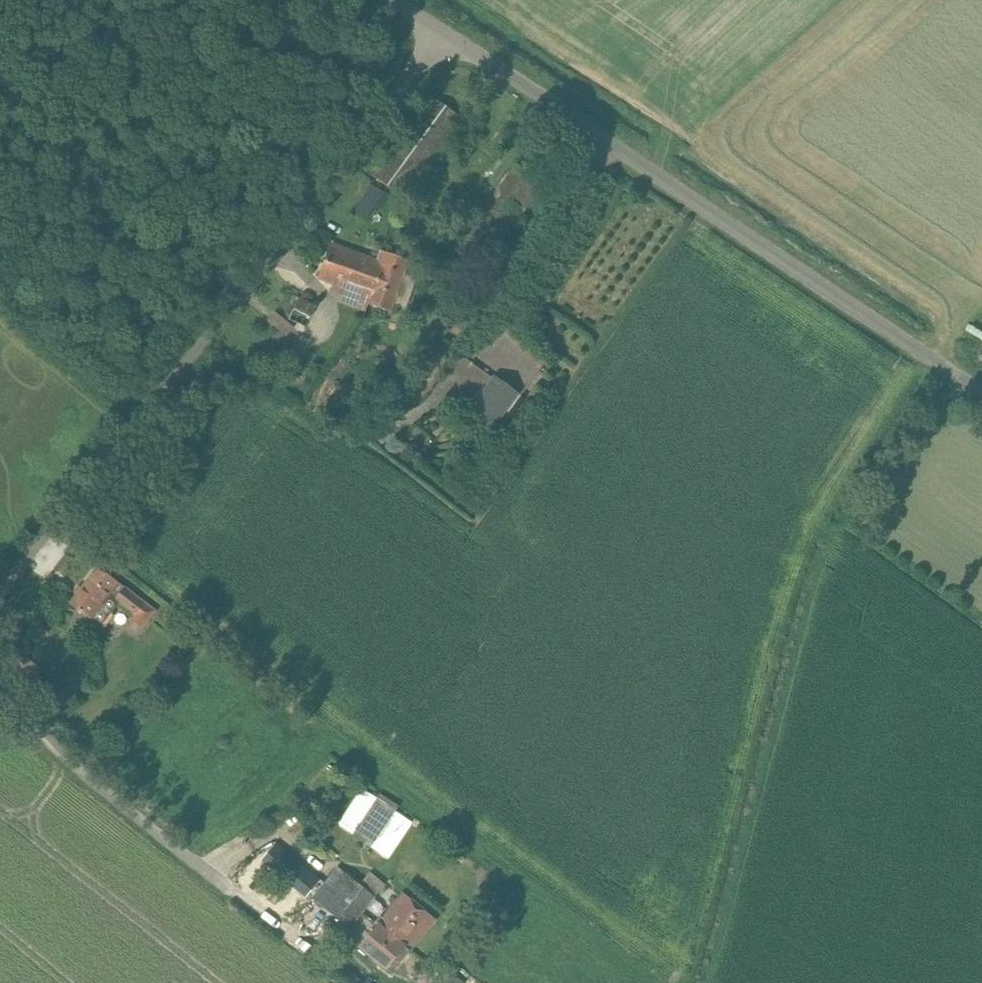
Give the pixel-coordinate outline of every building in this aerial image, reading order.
[(401,196),(447,132),(458,116),(433,97),(375,177),(401,196)] [(520,161),(508,177),(462,240),(488,259),(546,180),(520,161)] [(367,217),(383,191),(372,184),(356,210),(367,217)] [(371,297),(384,264),(377,262),(377,261),(331,245),(319,278),(371,297)] [(409,260),(381,251),(377,261),(377,262),(384,264),(371,297),(368,304),(390,312),(409,260)] [(316,306),(295,296),(284,317),(306,328),(316,306)] [(452,369),(480,388),(489,375),(460,356),(452,369)] [(494,377),(468,413),(492,431),(518,394),(494,377)] [(97,567),(69,603),(101,627),(118,604),(134,616),(131,621),(142,629),(156,611),(124,587),(97,567)] [(381,795),(368,815),(354,835),(371,846),(398,806),(381,795)] [(294,876),(304,865),(278,841),(267,852),(294,876)] [(375,897),(338,867),(313,898),(350,928),(375,897)] [(377,892),(382,880),(366,873),(361,885),(377,892)] [(377,925),(409,951),(435,920),(403,894),(377,925)] [(391,973),(409,951),(377,925),(360,947),(391,973)] [(465,982),(453,974),(446,982),(465,982)]
